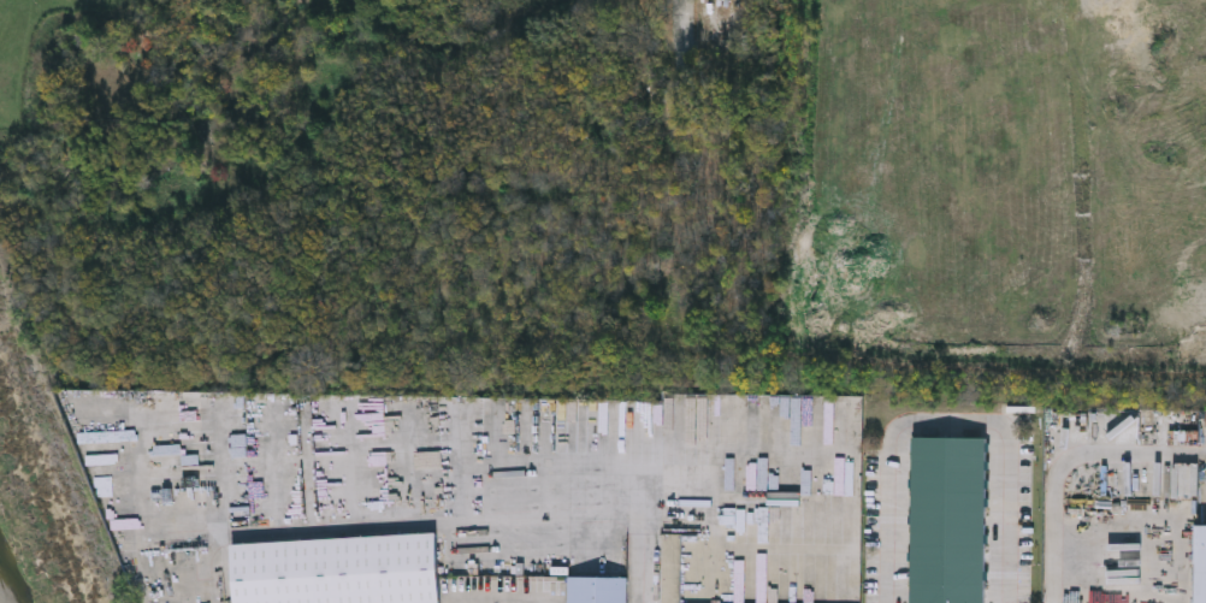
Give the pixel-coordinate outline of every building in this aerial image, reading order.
[(987,437),(985,602),(911,602),(912,436),(987,437)] [(1196,525),(1205,525),(1205,602),(1196,602),(1196,525)] [(436,532),(439,602),(234,602),(231,543),(436,532)] [(627,577),(627,602),(568,602),(568,577),(627,577)]
